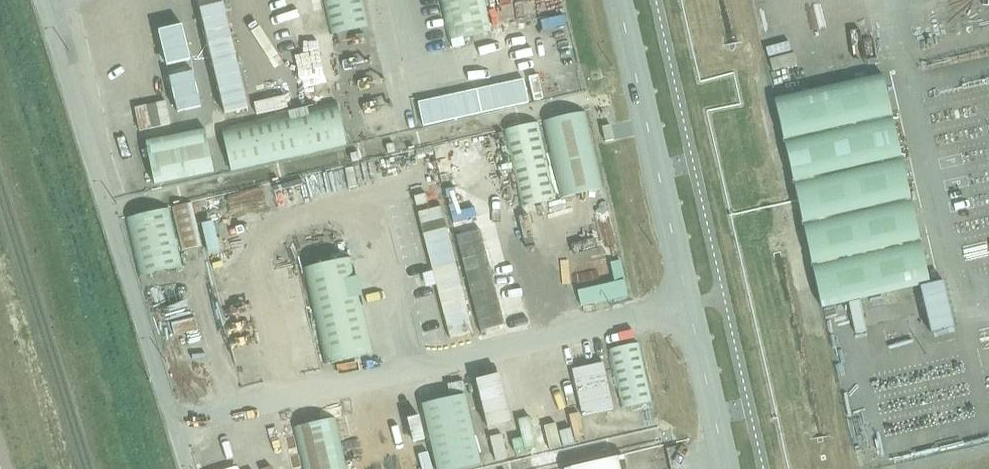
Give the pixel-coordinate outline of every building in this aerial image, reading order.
[(304,10),(301,0),(278,0),(288,38),(297,36),(291,14),(304,10)] [(332,36),(369,27),(363,0),(323,0),(332,36)] [(406,17),(430,10),(428,0),(403,0),(406,17)] [(450,43),(451,43),(453,49),(465,46),(464,39),(492,32),(485,0),(440,0),(450,43)] [(193,6),(214,115),(239,110),(218,1),(193,6)] [(554,14),(533,18),(535,30),(556,25),(554,14)] [(160,69),(168,113),(192,109),(183,61),(182,61),(175,25),(151,30),(158,70),(160,69)] [(308,82),(332,76),(320,29),(296,35),(308,82)] [(759,44),(763,67),(786,63),(781,40),(759,44)] [(883,74),(774,99),(822,308),(899,290),(902,301),(933,295),(883,74)] [(439,87),(441,99),(430,102),(436,130),(446,128),(445,123),(470,118),(462,82),(439,87)] [(246,111),(278,107),(276,94),(244,98),(246,111)] [(155,95),(123,104),(130,128),(161,120),(155,95)] [(221,129),(233,172),(347,146),(337,101),(221,129)] [(543,122),(561,202),(604,191),(586,112),(543,122)] [(503,130),(521,209),(557,201),(538,122),(503,130)] [(137,139),(145,184),(204,173),(196,128),(137,139)] [(202,246),(192,203),(172,207),(182,251),(202,246)] [(183,266),(169,207),(126,218),(139,277),(183,266)] [(446,210),(447,221),(466,218),(465,207),(446,210)] [(427,249),(450,339),(473,333),(451,243),(427,249)] [(585,275),(599,271),(594,249),(579,253),(585,275)] [(303,268),(325,365),(373,354),(353,257),(303,268)] [(629,295),(620,261),(610,263),(614,283),(577,292),(580,306),(629,295)] [(480,277),(464,281),(473,321),(490,317),(480,277)] [(856,334),(864,333),(859,313),(887,307),(884,296),(849,304),(856,334)] [(916,333),(941,327),(937,314),(914,320),(916,333)] [(910,334),(907,321),(875,328),(878,341),(910,334)] [(652,401),(638,342),(608,350),(621,408),(652,401)] [(613,409),(603,363),(572,370),(582,416),(613,409)] [(466,377),(470,393),(493,386),(489,371),(466,377)] [(465,395),(421,404),(437,468),(458,468),(480,464),(465,395)] [(473,403),(478,428),(502,423),(497,398),(473,403)] [(564,431),(573,429),(570,411),(561,412),(564,431)] [(302,468),(347,468),(336,417),(293,427),(302,468)] [(401,419),(404,441),(415,440),(412,417),(401,419)] [(535,422),(538,443),(563,438),(561,428),(548,430),(546,420),(535,422)] [(492,431),(480,433),(485,457),(498,455),(492,431)] [(409,451),(413,468),(424,468),(419,448),(409,451)] [(624,457),(569,468),(627,468),(624,457)] [(627,468),(649,468),(647,460),(626,465),(627,468)] [(263,461),(248,464),(249,468),(248,468),(265,468),(263,461)]
